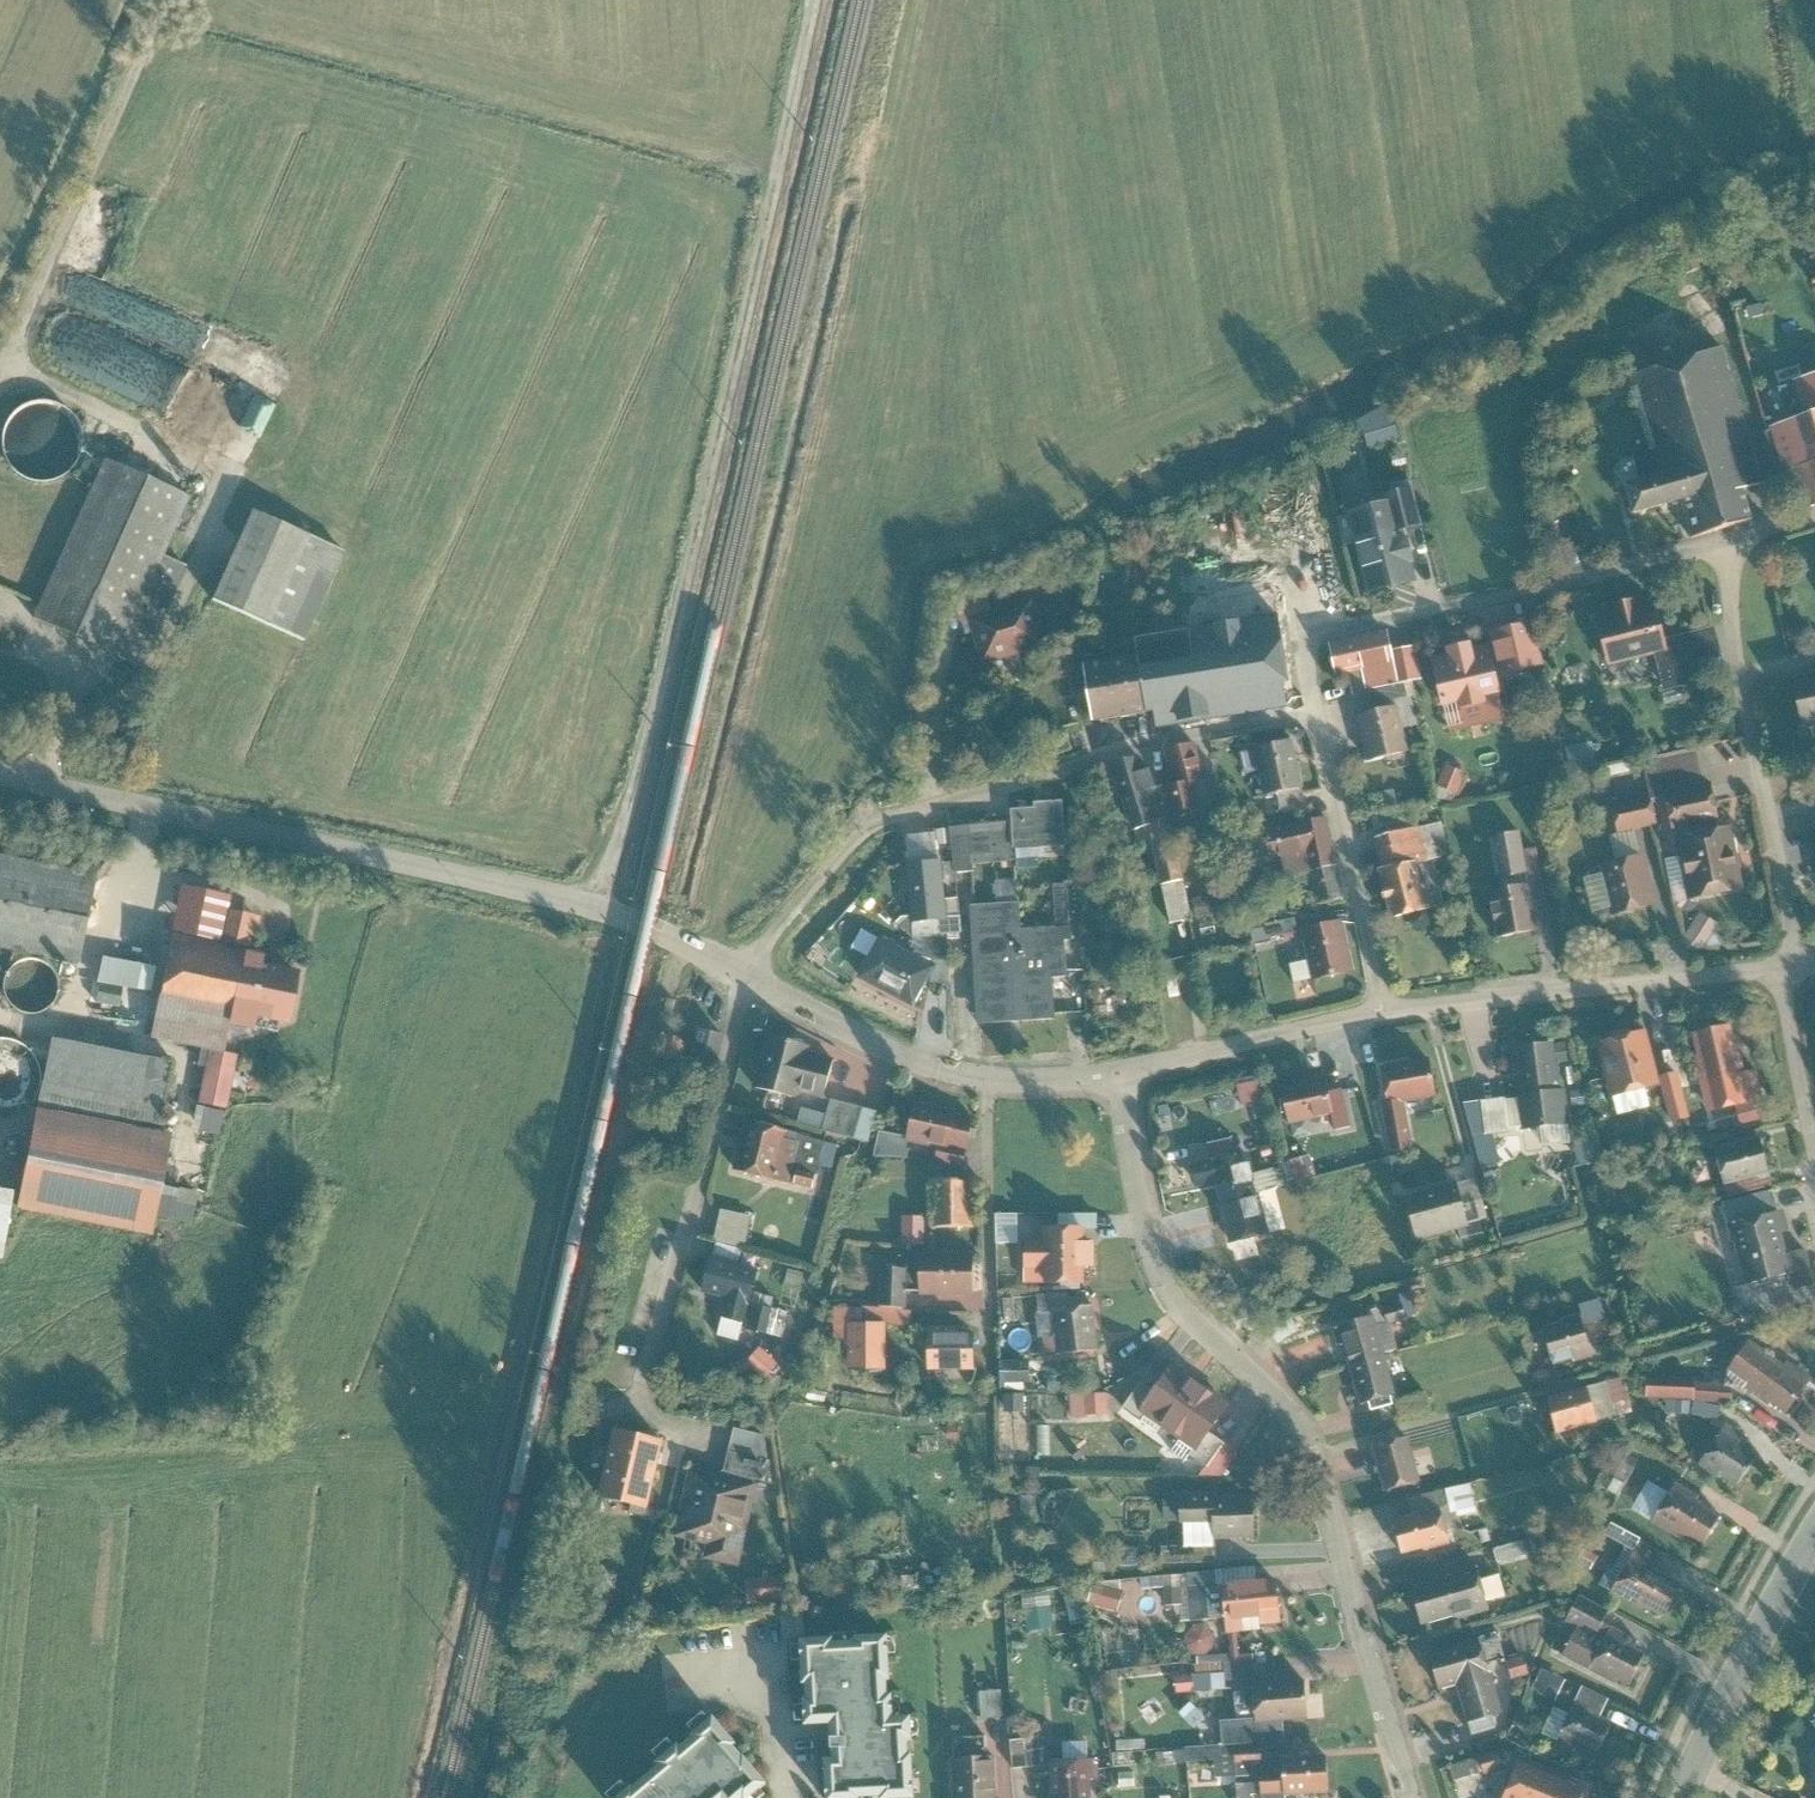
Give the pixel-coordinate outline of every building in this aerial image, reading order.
[(1727,347),(1634,374),(1663,475),(1627,485),(1636,518),(1682,504),(1692,540),(1752,522),(1743,492),(1767,485),(1727,347)] [(1794,380),(1804,414),(1769,425),(1786,480),(1804,475),(1814,507),(1814,506),(1814,374),(1794,380)] [(3,451),(8,463),(17,474),(29,480),(43,482),(56,480),(68,473),(77,463),(82,449),(82,434),(77,421),(67,410),(53,403),(38,402),(25,405),(14,413),(6,424),(2,437),(3,451)] [(1390,406),(1356,417),(1366,449),(1400,439),(1390,406)] [(104,460),(32,617),(139,666),(185,564),(165,555),(191,499),(104,460)] [(1419,479),(1380,489),(1384,506),(1353,514),(1357,531),(1351,533),(1366,597),(1421,583),(1409,532),(1431,527),(1419,479)] [(345,548),(251,509),(212,601),(306,640),(345,548)] [(1267,572),(1158,589),(1164,628),(1273,611),(1267,572)] [(1638,595),(1612,601),(1614,608),(1595,612),(1608,666),(1657,654),(1671,651),(1668,641),(1658,599),(1640,603),(1638,595)] [(1036,599),(968,620),(983,668),(1051,647),(1036,599)] [(1449,654),(1428,658),(1438,709),(1506,695),(1502,677),(1549,668),(1540,622),(1490,632),(1492,645),(1475,648),(1473,641),(1448,646),(1449,654)] [(1137,654),(1078,663),(1088,724),(1153,713),(1155,729),(1292,707),(1279,628),(1199,641),(1197,630),(1135,640),(1137,654)] [(1719,629),(1668,641),(1671,651),(1657,654),(1665,689),(1698,682),(1693,662),(1725,654),(1719,629)] [(1392,631),(1329,644),(1335,676),(1362,670),(1367,692),(1403,685),(1392,631)] [(1793,686),(1801,728),(1814,725),(1814,682),(1793,686)] [(1405,705),(1358,715),(1369,764),(1416,754),(1405,705)] [(1197,742),(1165,750),(1173,784),(1165,786),(1172,814),(1198,808),(1192,784),(1206,780),(1197,742)] [(1300,742),(1244,750),(1251,799),(1307,791),(1300,742)] [(1155,770),(1138,774),(1134,758),(1110,765),(1129,835),(1149,829),(1170,824),(1155,770)] [(1468,772),(1447,764),(1438,787),(1460,795),(1468,772)] [(1719,789),(1682,796),(1687,822),(1724,815),(1719,789)] [(1037,808),(1013,809),(1014,852),(1069,850),(1067,799),(1037,799),(1037,808)] [(1657,800),(1612,809),(1616,833),(1635,830),(1662,824),(1657,800)] [(1331,816),(1255,832),(1262,866),(1308,857),(1318,906),(1348,900),(1331,816)] [(1443,821),(1374,836),(1392,918),(1445,906),(1435,860),(1450,857),(1443,821)] [(1678,832),(1692,902),(1748,891),(1733,821),(1678,832)] [(1170,824),(1149,829),(1176,929),(1197,923),(1170,824)] [(1635,830),(1608,837),(1614,861),(1641,855),(1635,830)] [(1523,831),(1488,837),(1495,880),(1530,874),(1523,831)] [(1614,861),(1600,865),(1602,875),(1611,908),(1612,915),(1662,903),(1650,853),(1641,855),(1614,861)] [(0,856),(0,964),(9,966),(11,951),(79,962),(94,871),(0,856)] [(951,861),(908,864),(911,921),(955,918),(951,861)] [(1602,875),(1584,880),(1593,913),(1611,908),(1602,875)] [(1530,884),(1492,890),(1500,941),(1539,934),(1530,884)] [(180,886),(150,1039),(208,1050),(198,1103),(228,1109),(238,1056),(224,1054),(229,1026),(249,1030),(251,1017),(286,1024),(296,974),(261,967),(271,918),(226,910),(229,895),(180,886)] [(1023,902),(971,905),(979,1023),(1057,1018),(1056,1000),(1085,998),(1083,969),(1070,970),(1067,923),(1025,926),(1023,902)] [(1699,912),(1688,936),(1704,944),(1716,920),(1699,912)] [(1298,918),(1269,923),(1271,936),(1302,930),(1298,918)] [(1348,920),(1302,930),(1310,963),(1294,967),(1298,983),(1312,980),(1315,990),(1362,980),(1348,920)] [(938,967),(865,929),(853,951),(869,959),(858,979),(916,1009),(938,967)] [(155,968),(102,958),(97,983),(122,988),(114,1030),(142,1035),(155,968)] [(6,995),(11,1005),(20,1012),(31,1015),(43,1013),(53,1006),(59,995),(60,985),(57,975),(51,967),(42,962),(32,960),(22,962),(14,967),(7,975),(5,985),(6,995)] [(1733,1022),(1691,1032),(1703,1087),(1745,1077),(1733,1022)] [(727,1062),(736,1033),(712,1026),(703,1054),(727,1062)] [(1651,1029),(1596,1041),(1609,1097),(1615,1095),(1649,1088),(1663,1085),(1651,1029)] [(809,1045),(769,1035),(755,1090),(799,1101),(802,1090),(825,1097),(834,1062),(806,1055),(809,1045)] [(50,1038),(38,1102),(163,1125),(175,1061),(50,1038)] [(14,1118),(27,1110),(35,1098),(39,1083),(38,1069),(32,1056),(22,1046),(9,1040),(0,1040),(0,1121),(14,1118)] [(1562,1040),(1513,1045),(1519,1099),(1522,1128),(1541,1126),(1571,1122),(1562,1040)] [(1430,1058),(1382,1069),(1389,1098),(1378,1101),(1390,1153),(1414,1147),(1404,1104),(1439,1096),(1430,1058)] [(1678,1121),(1699,1117),(1690,1069),(1669,1073),(1678,1121)] [(1266,1077),(1253,1078),(1255,1099),(1268,1098),(1266,1077)] [(1327,1083),(1284,1091),(1289,1124),(1333,1116),(1327,1083)] [(1649,1088),(1615,1095),(1619,1114),(1653,1107),(1649,1088)] [(1519,1099),(1467,1102),(1475,1140),(1522,1128),(1519,1099)] [(1767,1115),(1761,1099),(1744,1106),(1749,1121),(1767,1115)] [(880,1113),(833,1100),(824,1129),(872,1142),(880,1113)] [(38,1108),(18,1212),(150,1237),(170,1133),(38,1108)] [(973,1120),(916,1109),(911,1136),(910,1141),(967,1152),(973,1120)] [(841,1143),(746,1120),(733,1172),(814,1192),(820,1168),(834,1172),(841,1143)] [(1571,1122),(1541,1126),(1544,1150),(1574,1146),(1571,1122)] [(911,1136),(881,1131),(872,1159),(906,1158),(911,1136)] [(1763,1140),(1719,1152),(1729,1187),(1772,1175),(1763,1140)] [(1599,1145),(1579,1149),(1582,1164),(1602,1161),(1599,1145)] [(1235,1246),(1268,1238),(1257,1191),(1280,1185),(1276,1167),(1256,1171),(1251,1149),(1165,1169),(1172,1197),(1221,1185),(1235,1246)] [(1313,1155),(1290,1161),(1295,1181),(1318,1174),(1313,1155)] [(972,1181),(930,1180),(929,1218),(929,1228),(971,1229),(972,1181)] [(1457,1185),(1405,1200),(1418,1241),(1469,1227),(1457,1185)] [(10,1196),(0,1194),(0,1251),(10,1196)] [(1781,1208),(1729,1222),(1747,1287),(1799,1272),(1781,1208)] [(754,1217),(720,1211),(715,1243),(749,1249),(754,1217)] [(929,1218),(906,1215),(901,1246),(924,1250),(929,1218)] [(1084,1224),(1045,1224),(1045,1246),(1026,1246),(1026,1287),(1086,1287),(1086,1269),(1099,1269),(1099,1241),(1084,1241),(1084,1224)] [(763,1273),(710,1259),(700,1294),(729,1300),(718,1337),(740,1343),(763,1273)] [(920,1265),(877,1265),(877,1308),(909,1307),(909,1292),(976,1291),(976,1264),(920,1265)] [(1100,1295),(1036,1296),(1036,1317),(1055,1316),(1056,1353),(1101,1352),(1100,1295)] [(877,1308),(835,1307),(835,1340),(847,1340),(847,1374),(886,1374),(887,1325),(908,1325),(909,1307),(877,1308)] [(1340,1322),(1350,1364),(1388,1355),(1378,1313),(1340,1322)] [(1586,1317),(1543,1332),(1554,1366),(1597,1351),(1586,1317)] [(976,1332),(928,1332),(928,1370),(976,1370),(976,1332)] [(1808,1383),(1747,1342),(1728,1370),(1788,1412),(1808,1383)] [(765,1345),(751,1361),(772,1378),(785,1361),(765,1345)] [(1350,1364),(1360,1406),(1398,1397),(1388,1355),(1350,1364)] [(1228,1413),(1168,1370),(1155,1388),(1146,1382),(1120,1417),(1187,1464),(1191,1458),(1208,1470),(1227,1444),(1212,1434),(1228,1413)] [(1088,1374),(1088,1393),(1106,1394),(1106,1374),(1088,1374)] [(1733,1384),(1647,1378),(1646,1401),(1732,1407),(1733,1384)] [(1589,1387),(1546,1401),(1557,1436),(1600,1423),(1589,1387)] [(1088,1393),(1069,1394),(1070,1424),(1113,1423),(1112,1393),(1106,1394),(1088,1393)] [(668,1439),(616,1427),(598,1501),(650,1513),(668,1439)] [(1432,1427),(1430,1434),(1427,1443),(1456,1452),(1461,1436),(1432,1427)] [(1761,1455),(1719,1428),(1699,1460),(1741,1486),(1761,1455)] [(776,1439),(736,1429),(727,1467),(691,1459),(669,1537),(712,1547),(726,1541),(729,1518),(752,1521),(776,1439)] [(1413,1436),(1373,1448),(1387,1493),(1426,1481),(1413,1436)] [(1727,1512),(1673,1481),(1650,1522),(1704,1553),(1727,1512)] [(1474,1484),(1449,1489),(1454,1517),(1479,1513),(1474,1484)] [(1218,1548),(1218,1540),(1258,1539),(1257,1501),(1178,1503),(1179,1526),(1186,1526),(1187,1549),(1218,1548)] [(1445,1509),(1395,1521),(1403,1555),(1453,1543),(1445,1509)] [(1687,1578),(1634,1552),(1613,1594),(1666,1620),(1687,1578)] [(1479,1568),(1413,1585),(1424,1628),(1492,1611),(1490,1602),(1507,1597),(1501,1573),(1482,1577),(1479,1568)] [(789,1578),(744,1580),(745,1607),(790,1605),(789,1578)] [(1269,1580),(1224,1584),(1226,1621),(1227,1632),(1247,1630),(1283,1628),(1281,1597),(1271,1598),(1269,1580)] [(1226,1621),(1224,1584),(1179,1587),(1181,1623),(1226,1621)] [(1612,1618),(1578,1601),(1566,1626),(1575,1630),(1562,1656),(1630,1691),(1648,1656),(1604,1633),(1612,1618)] [(1247,1630),(1227,1632),(1229,1655),(1249,1653),(1247,1630)] [(1484,1636),(1431,1649),(1442,1691),(1457,1687),(1467,1725),(1505,1715),(1484,1636)] [(803,1639),(805,1724),(836,1723),(837,1758),(825,1759),(826,1797),(915,1797),(913,1714),(891,1715),(889,1637),(803,1639)] [(1525,1656),(1507,1661),(1513,1681),(1531,1676),(1525,1656)] [(1562,1699),(1571,1678),(1547,1667),(1538,1688),(1562,1699)] [(1199,1677),(1176,1677),(1176,1694),(1198,1694),(1199,1677)] [(1311,1718),(1309,1682),(1252,1685),(1254,1721),(1288,1718),(1311,1718)] [(1005,1692),(980,1692),(981,1718),(1006,1717),(1005,1692)] [(1614,1724),(1571,1705),(1557,1736),(1601,1755),(1614,1724)] [(711,1715),(613,1797),(751,1797),(769,1783),(711,1715)] [(1288,1718),(1254,1721),(1221,1722),(1222,1745),(1289,1741),(1288,1718)] [(1064,1761),(1050,1761),(1050,1797),(1097,1797),(1097,1761),(1091,1761),(1091,1741),(1064,1741),(1064,1761)] [(1511,1748),(1457,1760),(1461,1777),(1515,1765),(1511,1748)] [(1263,1750),(1235,1751),(1235,1766),(1263,1765),(1263,1750)] [(1262,1795),(1330,1793),(1328,1756),(1279,1758),(1280,1773),(1261,1774),(1262,1795)] [(953,1759),(955,1797),(997,1797),(996,1757),(953,1759)] [(1518,1764),(1504,1797),(1585,1797),(1587,1792),(1518,1764)] [(1137,1773),(1119,1773),(1119,1788),(1137,1788),(1137,1773)]
